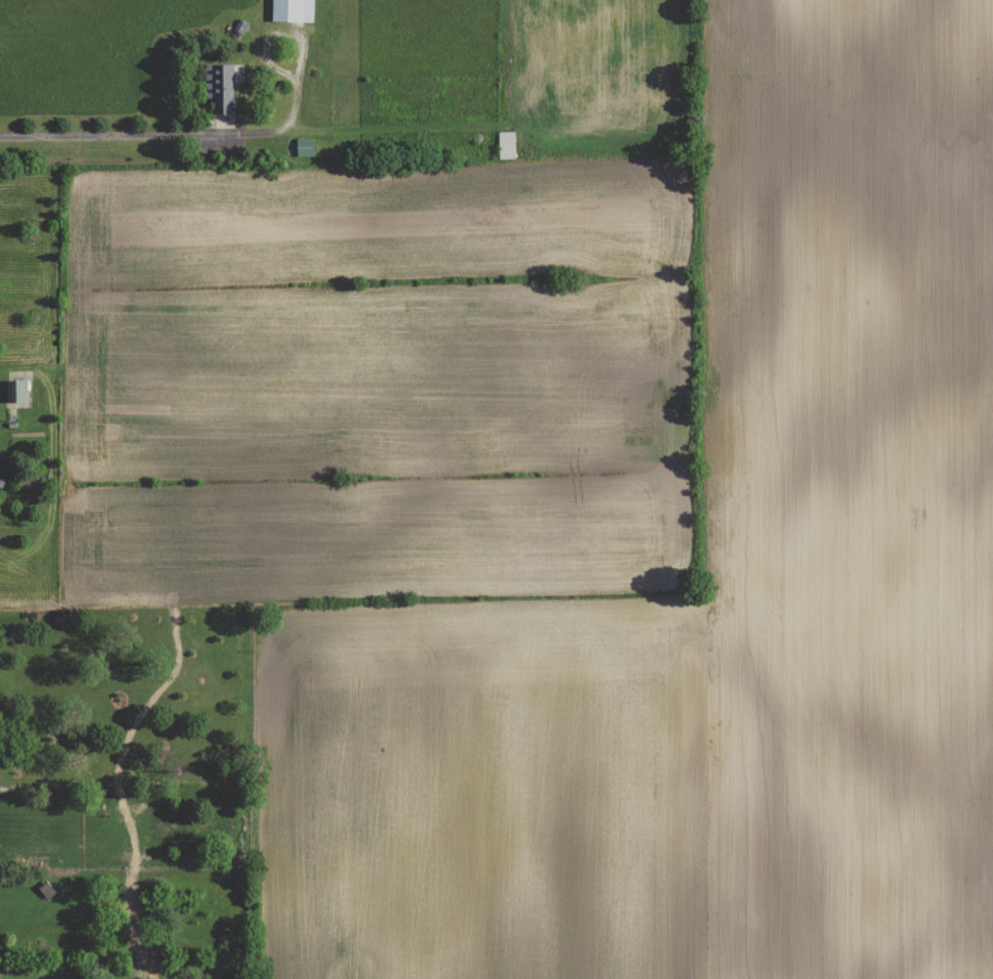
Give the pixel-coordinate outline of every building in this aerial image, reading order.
[(313,22),(314,0),(273,0),(272,3),(272,21),(313,22)] [(206,98),(215,98),(215,114),(233,114),(234,83),(243,83),(243,65),(207,65),(206,98)] [(499,159),(515,158),(514,132),(499,132),(499,159)] [(297,138),(297,156),(313,156),(313,138),(297,138)] [(8,402),(27,402),(27,380),(7,380),(8,402)]
